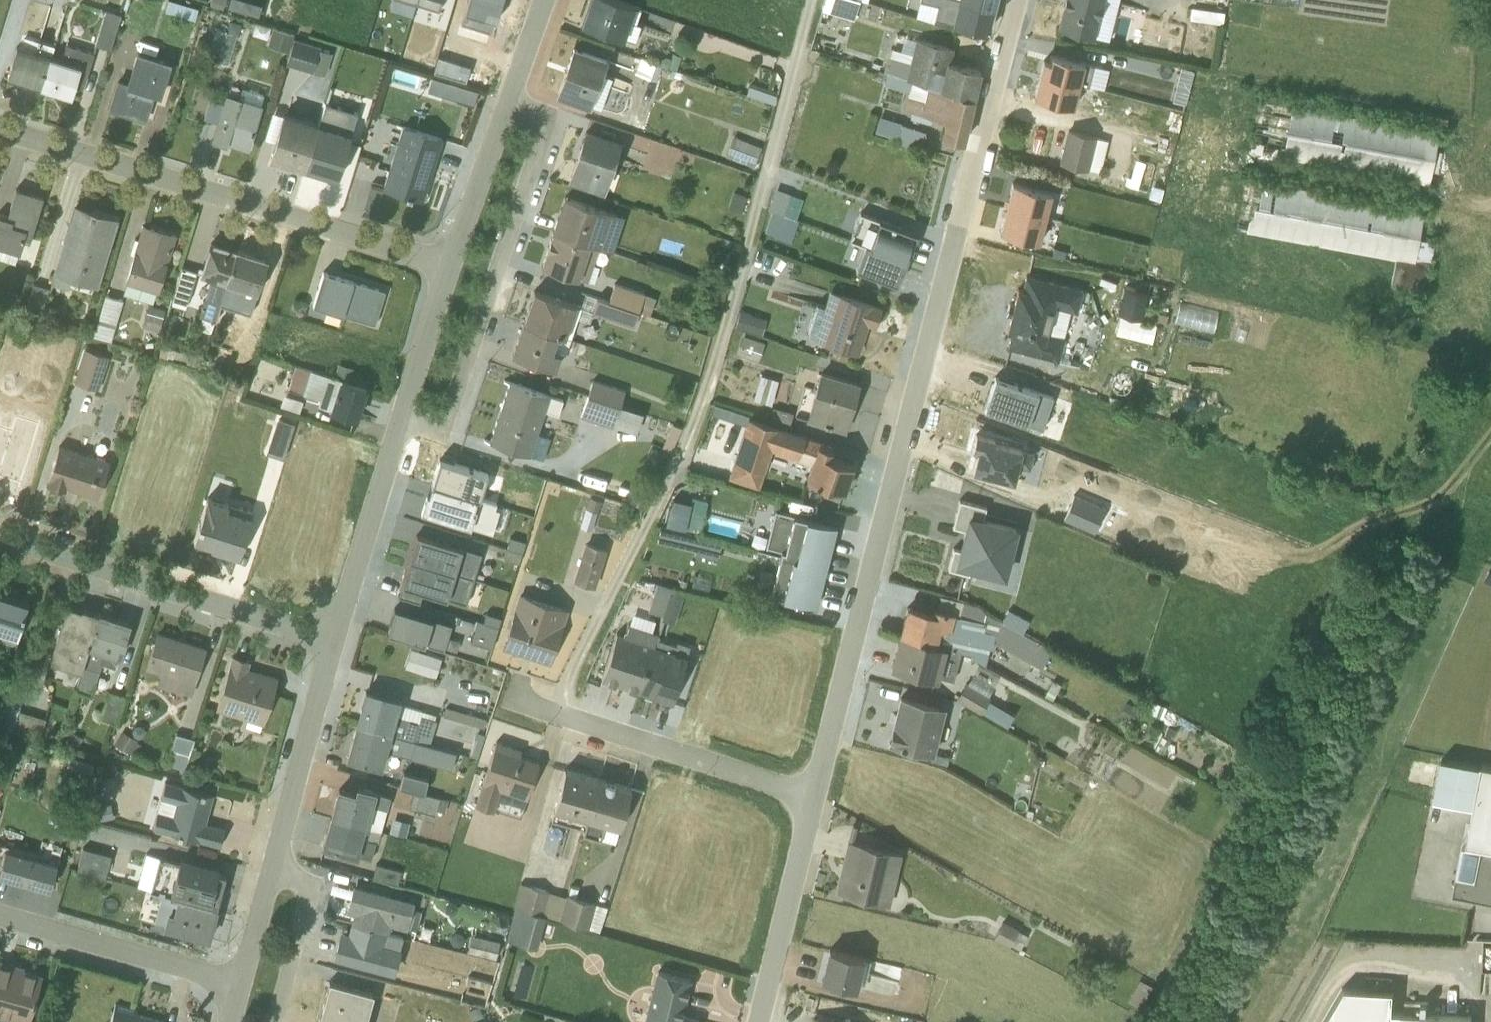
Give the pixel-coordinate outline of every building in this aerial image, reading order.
[(416,4),(438,11),(442,0),(417,0),(416,4)] [(584,23),(582,23),(623,39),(624,37),(635,41),(640,25),(636,23),(640,7),(619,0),(592,0),(584,23)] [(828,7),(854,13),(857,0),(829,0),(828,7)] [(923,6),(953,13),(951,23),(986,32),(992,7),(967,0),(925,0),(923,6)] [(1057,26),(1094,35),(1103,0),(1063,0),(1057,26)] [(1224,11),(1191,6),(1190,18),(1222,23),(1224,11)] [(105,10),(95,45),(110,49),(120,14),(105,10)] [(215,28),(205,58),(228,66),(237,36),(215,28)] [(287,33),(274,29),(269,46),(282,50),(287,33)] [(885,70),(973,97),(979,70),(950,61),(953,48),(894,33),(885,70)] [(16,47),(7,77),(39,87),(52,44),(22,36),(19,47),(16,47)] [(320,46),(293,38),(286,63),(324,74),(330,53),(320,49),(320,46)] [(83,85),(93,53),(93,52),(65,44),(60,59),(49,56),(39,87),(70,97),(75,83),(83,85)] [(606,60),(573,48),(557,93),(600,108),(611,78),(602,74),(606,60)] [(117,79),(108,109),(145,120),(153,94),(160,96),(170,62),(136,52),(127,82),(117,79)] [(659,58),(658,62),(663,64),(663,65),(676,70),(681,55),(672,52),(670,57),(665,56),(659,58)] [(1043,60),(1039,73),(1098,88),(1103,67),(1051,54),(1049,61),(1043,60)] [(640,58),(634,73),(656,81),(657,78),(668,81),(672,70),(640,58)] [(879,69),(876,79),(884,81),(884,84),(908,90),(903,108),(912,110),(909,118),(929,123),(932,116),(943,119),(939,136),(962,141),(973,97),(879,69)] [(1092,111),(1098,88),(1039,73),(1034,97),(1092,111)] [(431,77),(427,91),(473,105),(477,91),(431,77)] [(248,151),(262,105),(260,104),(264,94),(241,87),(238,97),(226,94),(211,140),(248,151)] [(305,167),(337,178),(357,113),(324,102),(318,123),(305,167)] [(1270,155),(1433,178),(1441,125),(1278,102),(1270,155)] [(301,118),(283,112),(283,114),(271,111),(263,138),(275,141),(270,157),(287,162),(301,118)] [(925,131),(879,116),(874,130),(897,135),(896,139),(920,147),(925,131)] [(305,167),(318,123),(301,118),(287,162),(305,167)] [(410,198),(411,197),(421,200),(440,138),(402,124),(383,188),(405,195),(405,197),(410,198)] [(604,192),(621,141),(584,129),(567,180),(604,192)] [(1068,131),(1060,161),(1087,169),(1087,167),(1099,170),(1107,140),(1095,137),(1096,135),(1068,131)] [(1422,235),(1427,205),(1249,177),(1245,201),(1252,202),(1247,230),(1433,260),(1437,238),(1422,235)] [(1006,208),(1046,218),(1052,192),(1012,182),(1006,208)] [(767,229),(794,235),(804,193),(777,187),(767,229)] [(42,197),(15,188),(6,217),(0,215),(0,260),(14,264),(23,237),(29,239),(30,238),(42,197)] [(624,216),(563,196),(552,232),(612,251),(624,216)] [(97,287),(118,218),(73,205),(50,283),(68,289),(71,279),(97,287)] [(1006,208),(999,232),(1040,242),(1046,218),(1006,208)] [(858,212),(848,238),(904,258),(913,233),(901,228),(858,212)] [(142,224),(125,282),(126,282),(123,293),(152,302),(156,291),(157,292),(166,261),(167,262),(176,235),(142,224)] [(598,247),(552,232),(541,265),(587,280),(598,247)] [(215,321),(236,249),(210,241),(199,275),(209,279),(198,316),(201,318),(199,328),(209,331),(210,331),(212,321),(215,321)] [(904,258),(864,244),(854,269),(896,284),(903,266),(902,265),(904,258)] [(231,305),(249,311),(255,292),(257,292),(267,259),(236,249),(226,283),(237,287),(231,305)] [(181,267),(170,304),(184,308),(196,271),(181,267)] [(383,291),(323,273),(311,305),(373,323),(383,291)] [(1076,312),(1082,289),(1080,289),(1026,275),(1022,289),(1017,288),(1006,331),(1011,332),(1007,347),(1058,360),(1071,310),(1076,312)] [(644,292),(614,282),(608,300),(650,314),(655,299),(643,294),(644,292)] [(48,288),(33,283),(23,314),(39,319),(48,288)] [(1141,318),(1164,323),(1166,314),(1143,308),(1147,292),(1124,286),(1117,313),(1141,319),(1141,318)] [(533,290),(522,322),(570,338),(576,320),(588,323),(591,312),(633,326),(638,311),(585,293),(581,306),(533,290)] [(817,305),(807,335),(857,351),(866,322),(874,324),(879,307),(829,290),(824,307),(817,305)] [(93,335),(110,341),(122,300),(105,295),(93,335)] [(1198,323),(1214,327),(1219,309),(1181,300),(1177,319),(1198,324),(1198,323)] [(164,310),(148,305),(142,327),(159,331),(164,310)] [(767,319),(739,310),(734,325),(762,334),(767,319)] [(1120,314),(1115,334),(1151,343),(1156,323),(1120,314)] [(522,322),(511,354),(555,368),(560,353),(565,354),(570,338),(522,322)] [(763,341),(741,334),(735,352),(758,360),(763,341)] [(169,345),(161,344),(160,356),(199,366),(202,354),(169,348),(169,345)] [(108,356),(84,348),(74,381),(98,389),(108,356)] [(365,387),(294,365),(287,390),(319,399),(317,405),(355,417),(350,414),(355,396),(361,398),(365,387)] [(804,385),(795,415),(805,418),(805,420),(845,432),(860,382),(820,370),(814,388),(804,385)] [(778,379),(760,374),(753,399),(771,404),(778,379)] [(994,376),(983,408),(1041,428),(1052,396),(994,376)] [(626,425),(634,391),(599,382),(591,417),(626,425)] [(489,441),(541,458),(548,437),(537,433),(544,411),(558,415),(563,399),(509,383),(489,441)] [(283,395),(280,406),(299,412),(303,400),(283,395)] [(564,410),(577,414),(580,402),(568,398),(564,410)] [(792,412),(773,406),(768,421),(787,427),(792,412)] [(840,490),(842,490),(854,464),(832,456),(834,449),(817,443),(819,438),(818,438),(768,421),(746,416),(726,476),(756,487),(763,470),(765,471),(772,449),(797,457),(799,452),(811,456),(804,477),(840,490)] [(1020,450),(1021,448),(992,441),(993,438),(975,433),(971,448),(977,450),(972,470),(1012,480),(1016,465),(1028,468),(1032,453),(1020,450)] [(60,445),(46,484),(64,489),(65,486),(97,496),(108,461),(108,460),(60,445)] [(439,458),(431,485),(479,499),(487,472),(439,458)] [(479,499),(431,485),(423,510),(492,531),(499,510),(495,508),(496,505),(479,499)] [(210,548),(238,557),(252,511),(207,497),(193,540),(211,546),(210,548)] [(985,505),(958,499),(951,526),(964,529),(960,548),(952,547),(947,568),(968,573),(969,569),(1005,578),(1018,525),(983,516),(985,505)] [(825,566),(829,550),(834,527),(815,522),(814,526),(810,526),(811,519),(774,509),(764,550),(825,566)] [(668,524),(684,527),(701,530),(703,517),(688,514),(672,510),(668,524)] [(721,544),(661,529),(658,541),(695,551),(694,553),(717,559),(721,544)] [(415,535),(408,559),(472,579),(480,553),(436,539),(435,541),(415,535)] [(577,579),(599,584),(607,544),(584,540),(577,579)] [(779,555),(770,592),(790,598),(791,592),(796,593),(795,598),(814,603),(820,582),(822,581),(825,566),(779,555)] [(465,605),(472,579),(408,559),(401,583),(421,589),(420,591),(465,605)] [(0,591),(0,638),(15,643),(28,599),(0,591)] [(518,595),(503,646),(523,653),(549,661),(565,610),(518,595)] [(994,643),(1041,667),(1051,648),(1022,632),(1001,621),(976,604),(962,600),(958,614),(954,612),(932,606),(930,610),(907,607),(899,634),(972,653),(972,657),(985,664),(988,652),(994,643)] [(80,670),(98,613),(82,608),(80,609),(67,605),(50,660),(80,670)] [(460,628),(394,607),(386,633),(452,653),(460,628)] [(1008,608),(1001,621),(1022,632),(1029,619),(1008,608)] [(493,645),(502,614),(484,609),(474,640),(493,645)] [(130,622),(98,612),(74,689),(90,694),(101,663),(114,667),(115,667),(117,657),(119,657),(130,622)] [(616,633),(601,678),(638,690),(657,634),(627,624),(623,635),(616,633)] [(206,646),(157,631),(145,667),(159,671),(156,684),(190,694),(206,646)] [(952,679),(960,650),(899,634),(889,667),(938,679),(939,676),(952,679)] [(657,637),(638,690),(671,701),(690,644),(677,640),(676,643),(657,637)] [(406,667),(438,677),(444,656),(412,647),(406,667)] [(247,661),(233,656),(215,709),(247,718),(245,726),(260,730),(262,722),(276,678),(257,672),(256,674),(245,670),(247,661)] [(955,697),(979,712),(989,695),(988,694),(995,681),(974,669),(967,682),(964,681),(955,697)] [(7,673),(0,693),(0,729),(11,732),(27,679),(7,673)] [(109,691),(100,718),(115,722),(123,696),(109,691)] [(400,699),(365,691),(356,724),(428,743),(434,720),(434,719),(435,714),(399,703),(400,699)] [(933,753),(944,707),(900,696),(889,742),(933,753)] [(987,699),(979,712),(1006,727),(1013,714),(987,699)] [(443,716),(484,728),(487,720),(486,719),(487,716),(482,715),(481,718),(445,707),(443,716)] [(33,715),(18,710),(11,732),(26,737),(33,715)] [(45,719),(33,715),(26,737),(38,741),(45,719)] [(356,724),(347,757),(381,768),(386,751),(421,761),(424,750),(426,751),(428,743),(356,724)] [(82,737),(70,730),(64,741),(76,748),(82,737)] [(137,739),(122,730),(114,743),(134,756),(141,745),(136,742),(137,739)] [(194,738),(175,733),(165,764),(185,769),(186,769),(194,738)] [(526,798),(539,760),(519,754),(521,748),(496,740),(475,805),(492,811),(493,808),(520,816),(526,798)] [(1411,780),(1434,782),(1437,759),(1414,757),(1411,780)] [(1481,761),(1480,764),(1440,757),(1433,798),(1472,806),(1465,840),(1462,840),(1453,890),(1490,897),(1490,763),(1481,761)] [(66,762),(65,766),(91,774),(93,765),(68,758),(67,762),(66,762)] [(598,778),(565,768),(552,819),(584,828),(598,778)] [(428,777),(403,770),(399,786),(424,793),(428,777)] [(615,843),(630,787),(598,778),(584,828),(582,834),(615,843)] [(152,828),(219,846),(224,828),(205,822),(212,794),(165,780),(164,781),(152,828)] [(330,817),(380,831),(389,796),(376,792),(356,786),(354,792),(337,787),(330,817)] [(413,790),(409,808),(434,814),(435,809),(444,811),(447,799),(413,790)] [(110,804),(96,807),(99,821),(113,818),(110,804)] [(377,841),(380,831),(330,817),(322,846),(356,856),(358,855),(370,859),(375,841),(377,841)] [(408,821),(392,817),(389,832),(404,836),(408,821)] [(843,892),(889,903),(901,854),(848,841),(842,865),(836,890),(843,892)] [(0,846),(0,875),(49,889),(57,862),(0,846)] [(77,870),(104,877),(110,854),(82,848),(77,870)] [(137,886),(216,907),(225,874),(217,871),(158,856),(146,853),(137,886)] [(376,864),(372,877),(397,883),(397,882),(403,883),(406,872),(400,871),(400,870),(376,864)] [(513,907),(558,919),(564,896),(554,893),(554,891),(520,882),(513,907)] [(353,883),(346,911),(352,913),(350,921),(387,932),(390,924),(406,928),(407,925),(417,927),(421,908),(412,905),(413,899),(353,883)] [(571,886),(568,894),(565,894),(558,919),(599,931),(607,906),(575,896),(577,888),(571,886)] [(216,907),(162,893),(154,921),(165,925),(165,926),(207,938),(216,907)] [(545,916),(515,908),(507,939),(537,947),(545,916)] [(1011,944),(1020,925),(1004,918),(996,937),(1011,944)] [(340,930),(333,957),(394,973),(401,945),(386,941),(387,932),(350,921),(348,931),(340,930)] [(1024,948),(1031,934),(1020,929),(1013,943),(1024,948)] [(471,935),(466,951),(495,959),(499,941),(471,935)] [(821,980),(856,989),(862,991),(870,960),(829,950),(821,980)] [(0,960),(0,1017),(18,1021),(28,1021),(41,974),(22,969),(23,966),(0,960)] [(656,971),(644,1021),(696,1021),(697,1019),(680,1014),(689,979),(656,971)] [(328,980),(320,1014),(350,1021),(365,1021),(373,992),(328,980)] [(1391,990),(1341,986),(1320,1021),(1470,1021),(1471,1016),(1391,1011),(1391,1012),(1391,990)] [(115,1004),(110,1021),(163,1021),(135,1013),(136,1010),(115,1004)] [(320,1014),(317,1021),(350,1021),(320,1014)]
